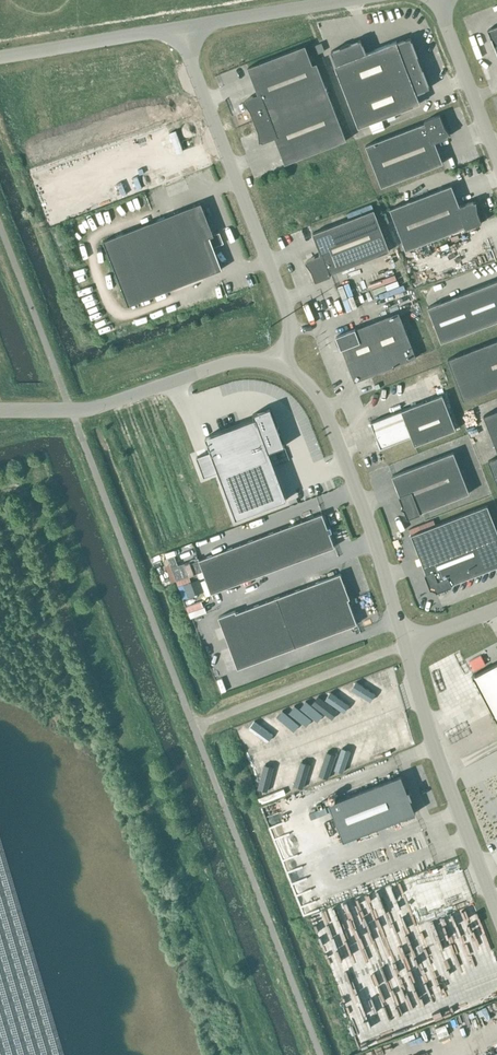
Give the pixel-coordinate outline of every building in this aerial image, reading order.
[(487,29),(496,54),(496,25),(487,29)] [(416,93),(429,88),(410,38),(397,43),(396,41),(366,53),(360,40),(331,51),(336,64),(334,65),(358,127),(420,103),(416,93)] [(321,43),(315,45),(318,53),(325,51),(321,43)] [(285,164),(346,140),(317,63),(312,64),(305,45),(247,67),(258,94),(249,97),(244,101),(250,110),(258,131),(259,141),(266,140),(275,137),(285,164)] [(425,122),(365,145),(381,187),(443,163),(435,142),(448,137),(448,135),(450,134),(444,125),(440,115),(424,121),(425,122)] [(177,155),(183,152),(179,142),(180,141),(180,140),(178,140),(175,132),(169,134),(177,155)] [(451,185),(390,209),(406,250),(465,227),(466,229),(481,223),(477,212),(476,202),(473,202),(473,201),(460,206),(451,185)] [(218,270),(210,249),(218,246),(201,202),(103,241),(128,305),(222,269),(222,268),(218,270)] [(390,250),(374,209),(312,233),(320,254),(307,259),(307,260),(305,261),(311,270),(315,281),(331,275),(331,273),(390,250)] [(388,280),(399,277),(395,262),(383,265),(388,280)] [(462,293),(428,307),(441,342),(496,320),(496,280),(462,293)] [(416,357),(400,315),(399,312),(336,336),(341,349),(342,349),(355,381),(416,357)] [(448,359),(464,400),(496,387),(496,340),(448,359)] [(442,394),(401,410),(370,422),(380,448),(411,436),(414,445),(456,429),(442,394)] [(287,500),(269,451),(285,445),(271,407),(252,414),(254,418),(205,437),(210,451),(196,457),(204,477),(218,472),(236,519),(287,500)] [(484,415),(492,436),(496,449),(496,410),(484,415)] [(492,436),(392,475),(400,495),(399,495),(402,504),(401,507),(404,509),(408,518),(421,513),(420,512),(469,493),(496,482),(494,477),(488,461),(496,457),(496,449),(492,436)] [(488,461),(494,477),(496,475),(496,457),(488,461)] [(426,573),(424,573),(431,589),(436,591),(452,585),(451,584),(496,566),(496,530),(487,505),(411,534),(426,573)] [(401,508),(397,509),(397,507),(389,507),(391,523),(402,522),(401,508)] [(199,560),(211,593),(334,547),(321,514),(199,560)] [(341,573),(236,612),(235,609),(219,616),(238,667),(357,623),(348,599),(350,598),(341,573)] [(201,600),(185,607),(191,620),(207,614),(201,600)] [(472,675),(480,688),(496,721),(496,661),(472,675)] [(407,791),(401,775),(329,802),(330,804),(309,812),(311,818),(332,810),(343,840),(415,812),(410,798),(411,797),(411,798),(412,797),(409,790),(408,790),(407,791)]
